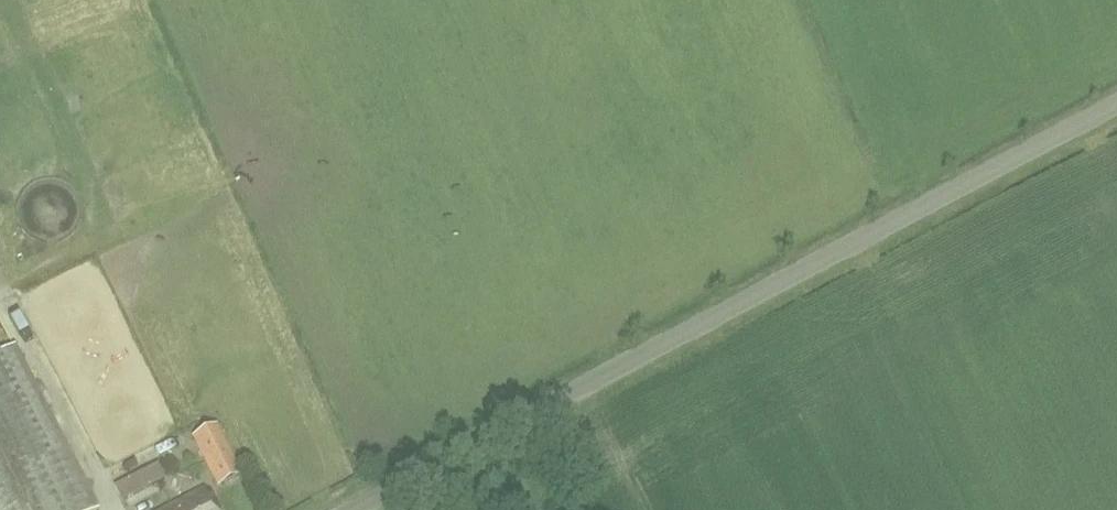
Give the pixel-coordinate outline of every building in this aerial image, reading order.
[(100,509),(16,348),(0,356),(0,509),(99,509),(100,509)] [(195,438),(213,473),(234,463),(217,427),(195,438)] [(125,464),(130,478),(147,472),(142,458),(125,464)] [(204,490),(167,509),(214,509),(204,490)]
